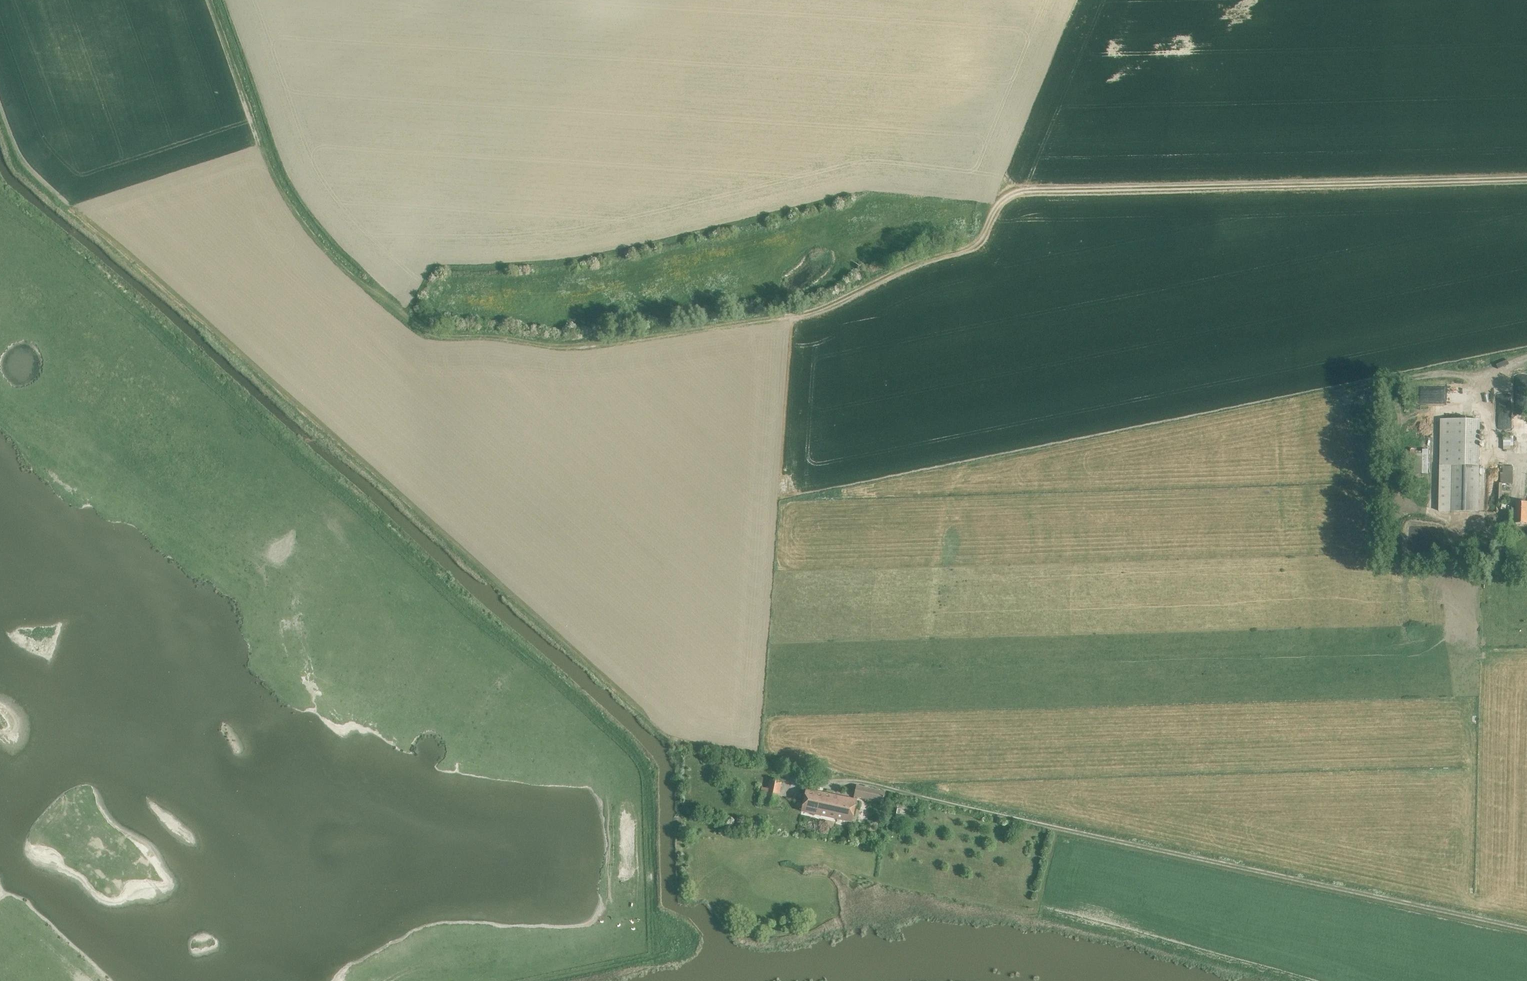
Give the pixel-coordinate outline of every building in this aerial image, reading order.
[(1440,510),(1453,510),(1479,511),(1481,419),(1442,418),(1442,440),(1440,510)] [(1513,437),(1504,437),(1504,450),(1514,450),(1513,437)] [(1513,483),(1513,467),(1503,467),(1503,473),(1501,473),(1500,483),(1497,483),(1496,504),(1502,504),(1502,483),(1513,483)] [(1517,502),(1517,508),(1513,508),(1513,511),(1508,511),(1507,523),(1513,523),(1513,522),(1516,522),(1516,524),(1526,524),(1526,502),(1517,502)] [(776,805),(781,781),(770,778),(768,788),(761,786),(758,801),(776,805)] [(884,790),(856,784),(853,795),(881,802),(884,790)] [(801,810),(851,821),(855,799),(806,789),(801,810)]
